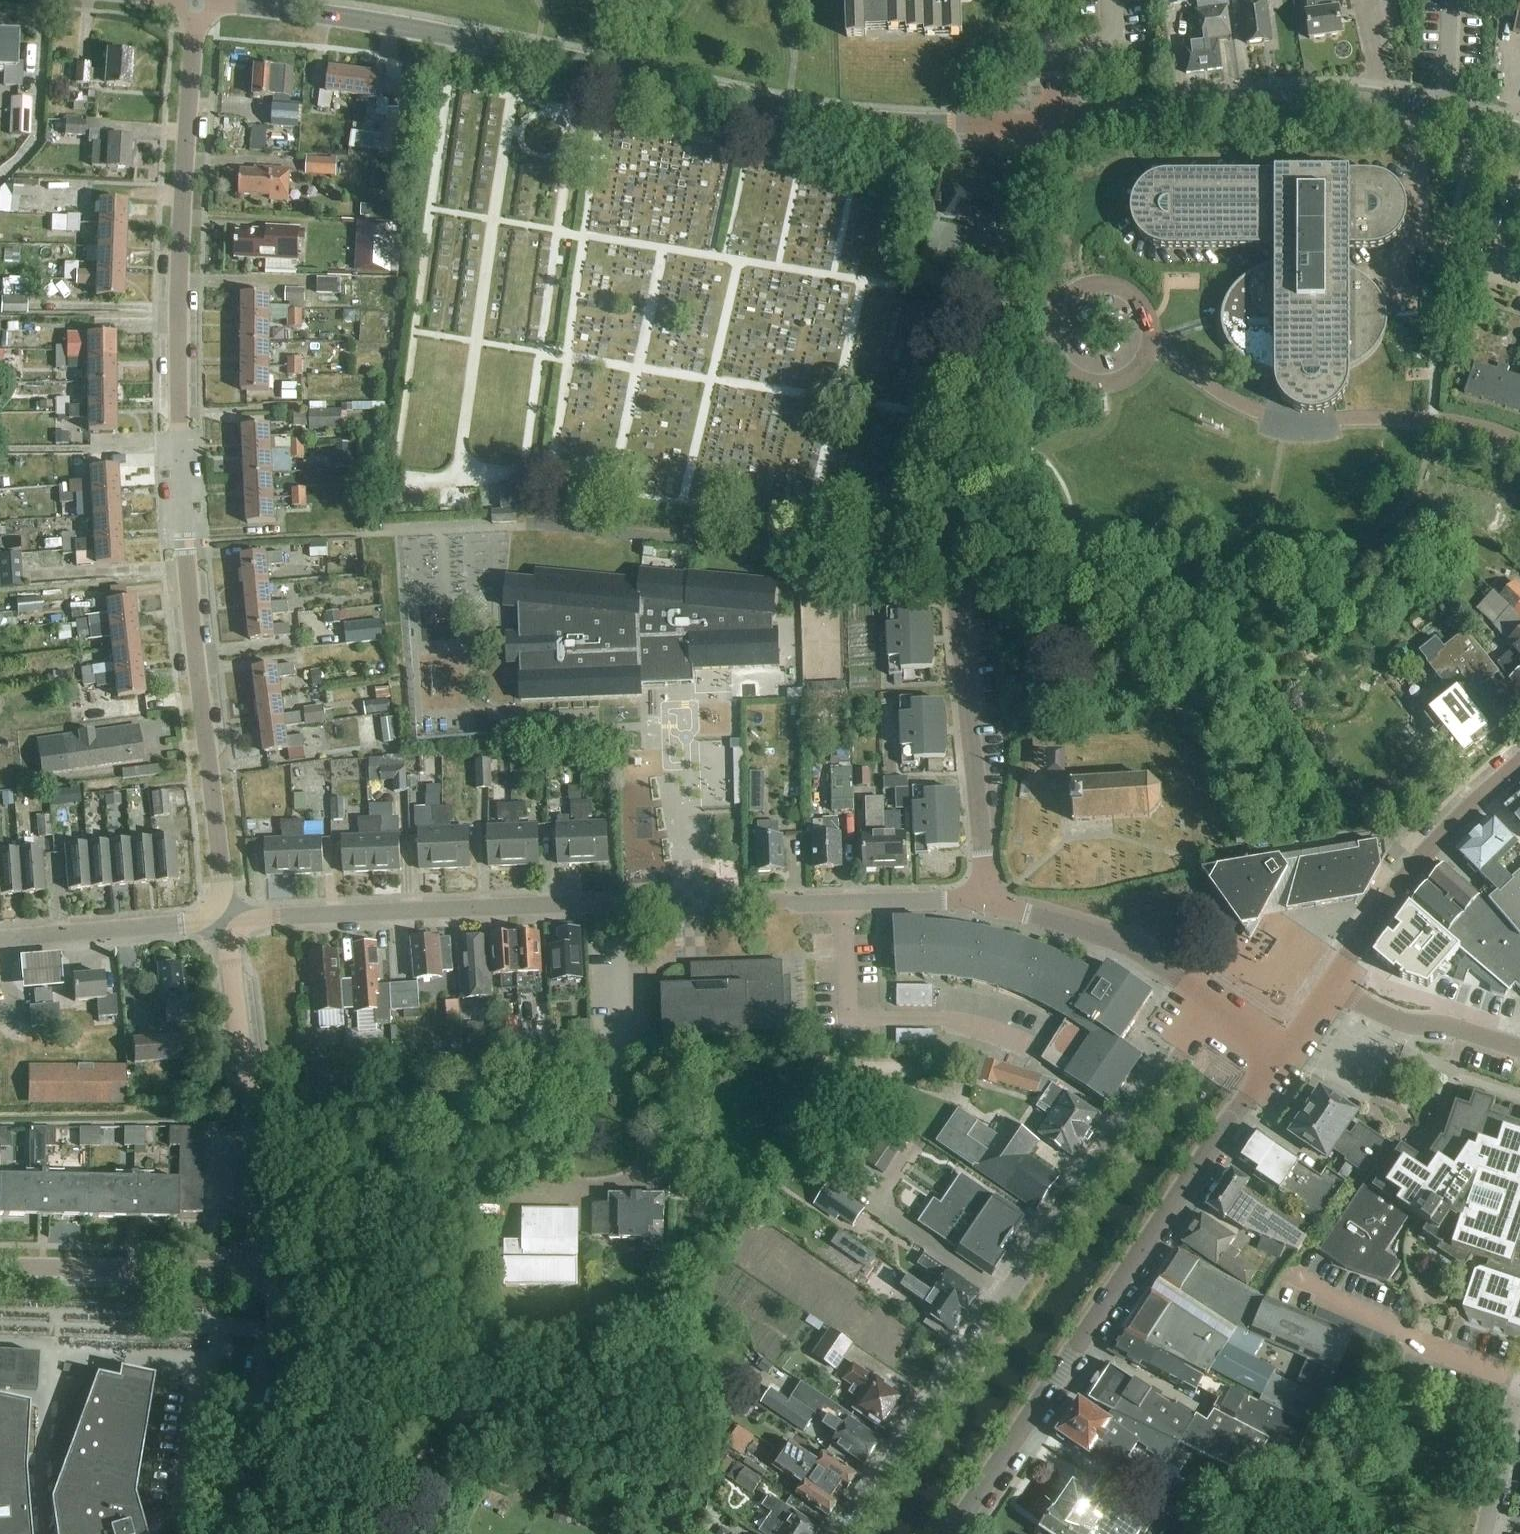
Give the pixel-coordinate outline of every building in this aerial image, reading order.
[(854,4),(845,4),(846,38),(866,37),(866,32),(906,31),(906,34),(924,33),(924,36),(962,35),(961,6),(960,6),(960,3),(969,3),(971,1),(972,0),(854,0),(854,4)] [(1241,3),(1246,44),(1270,41),(1265,2),(1276,1),(1276,0),(1245,0),(1245,2),(1241,3)] [(1303,15),(1306,14),(1309,40),(1341,36),(1338,10),(1334,10),(1333,2),(1342,0),(1301,0),(1303,15)] [(1186,75),(1222,70),(1219,43),(1231,41),(1227,7),(1194,11),(1198,40),(1182,42),(1186,75)] [(4,68),(3,86),(21,87),(22,64),(15,64),(16,36),(0,35),(0,68),(4,68)] [(130,88),(132,55),(107,53),(105,73),(88,72),(89,65),(76,64),(74,85),(87,86),(87,85),(130,88)] [(255,68),(253,96),(274,98),(273,118),(296,121),(297,106),(289,105),(289,99),(290,99),(292,71),(276,70),(276,69),(255,68)] [(358,73),(330,69),(327,92),(320,91),(318,108),(330,109),(332,94),(354,97),(358,73)] [(386,76),(358,73),(354,97),(377,100),(375,115),(387,117),(389,101),(382,100),(386,76)] [(30,137),(32,99),(11,98),(9,136),(30,137)] [(81,122),(65,121),(65,136),(84,137),(85,122),(81,122)] [(406,157),(411,125),(386,121),(383,137),(381,153),(406,157)] [(285,138),(272,137),(272,148),(296,149),(297,130),(285,130),(285,138)] [(106,168),(106,169),(128,170),(130,139),(114,138),(114,133),(88,132),(87,144),(92,144),(91,167),(106,168)] [(381,153),(383,137),(351,132),(349,148),(381,153)] [(309,157),(308,175),(335,176),(335,159),(336,159),(309,157)] [(240,171),(239,195),(269,197),(269,200),(287,202),(289,171),(254,169),(254,172),(240,171)] [(1139,189),(1133,198),(1131,208),(1131,219),(1134,229),(1139,238),(1148,245),(1157,249),(1168,251),(1274,251),(1274,267),(1261,270),(1249,276),(1239,284),(1231,294),(1227,303),(1225,306),(1222,319),(1222,333),(1229,345),(1237,357),(1248,366),(1261,372),(1274,376),(1275,386),(1278,396),(1284,404),(1291,410),(1300,415),(1309,416),(1318,416),(1327,413),(1335,408),(1342,401),(1346,392),(1349,381),(1349,371),(1359,366),(1369,359),(1376,351),(1382,341),(1386,331),(1387,319),(1384,307),(1378,296),(1370,286),(1360,278),(1349,272),(1349,251),(1370,251),(1381,249),(1390,244),(1398,237),(1403,228),(1406,218),(1406,208),(1403,198),(1397,189),(1389,182),(1380,178),(1369,176),(1167,176),(1157,178),(1147,182),(1139,189)] [(36,199),(37,182),(13,180),(13,181),(8,181),(0,189),(0,213),(17,214),(19,198),(36,199)] [(951,182),(943,215),(968,221),(970,212),(974,213),(978,216),(991,219),(997,193),(951,182)] [(98,225),(125,226),(126,202),(99,201),(98,225)] [(66,215),(66,224),(79,225),(79,216),(66,215)] [(65,233),(66,224),(66,217),(50,216),(50,232),(65,233)] [(356,272),(391,273),(391,272),(398,272),(400,236),(393,236),(393,223),(358,222),(356,272)] [(66,224),(65,233),(79,233),(79,225),(66,224)] [(125,226),(98,225),(98,234),(97,249),(124,251),(125,226)] [(237,233),(235,259),(266,260),(266,271),(297,272),(297,262),(298,262),(300,240),(305,240),(306,230),(301,230),(301,228),(267,226),(266,232),(255,232),(255,234),(237,233)] [(97,249),(97,272),(96,274),(123,275),(124,251),(97,249)] [(18,263),(19,252),(4,251),(3,263),(18,263)] [(63,281),(75,282),(75,272),(77,272),(78,264),(64,263),(63,281)] [(75,272),(75,282),(74,285),(92,286),(92,285),(96,285),(96,298),(122,299),(123,275),(96,274),(77,272),(75,272)] [(341,279),(317,279),(317,294),(341,294),(341,279)] [(242,295),(242,319),(270,319),(289,319),(303,320),(302,310),(304,310),(305,289),(286,288),(286,302),(289,302),(289,307),(270,306),(270,295),(242,295)] [(0,315),(27,315),(27,299),(0,299),(0,315)] [(242,319),(242,343),(270,344),(270,343),(270,338),(270,332),(270,319),(242,319)] [(289,319),(289,328),(303,328),(303,320),(289,319)] [(1,335),(1,348),(10,348),(10,335),(1,335)] [(114,335),(86,335),(86,359),(114,359),(114,335)] [(242,343),(242,368),(270,368),(270,355),(270,344),(242,343)] [(67,351),(54,351),(54,359),(67,359),(67,351)] [(67,368),(67,359),(54,359),(54,368),(67,368)] [(86,359),(86,383),(115,383),(114,359),(86,359)] [(289,368),(302,368),(302,359),(289,359),(289,368)] [(1476,359),(1467,392),(1519,408),(1519,372),(1476,359)] [(242,368),(242,392),(270,392),(270,379),(270,368),(242,368)] [(289,368),(289,376),(302,376),(302,368),(289,368)] [(15,383),(15,369),(0,369),(0,383),(15,383)] [(87,407),(87,408),(115,407),(115,383),(86,383),(87,407)] [(54,399),(54,408),(68,408),(68,399),(54,399)] [(310,404),(311,411),(309,411),(309,414),(293,414),(293,428),(309,427),(309,432),(342,431),(342,430),(347,429),(347,413),(352,413),(352,406),(342,406),(342,411),(335,411),(335,403),(310,404)] [(68,408),(68,419),(87,419),(88,432),(115,432),(115,407),(87,408),(87,407),(68,408)] [(284,437),(271,438),(271,426),(243,428),(244,452),(272,451),(272,450),(290,449),(290,450),(304,449),(304,440),(291,441),(291,434),(284,434),(284,437)] [(51,447),(63,447),(62,432),(51,432),(51,447)] [(358,465),(357,441),(337,442),(339,466),(358,465)] [(304,449),(290,450),(290,459),(305,458),(304,449)] [(272,451),(244,452),(245,476),(273,475),(272,451)] [(117,467),(90,469),(91,493),(118,492),(117,467)] [(273,475),(245,476),(246,500),(274,499),(273,475)] [(492,525),(516,523),(514,483),(497,484),(499,512),(491,513),(492,525)] [(58,486),(58,495),(71,494),(70,485),(58,486)] [(305,489),(292,489),(293,498),(306,498),(305,489)] [(118,492),(91,493),(92,506),(92,517),(119,516),(118,492)] [(71,494),(58,495),(58,504),(71,503),(71,494)] [(293,507),(306,506),(306,498),(293,498),(293,507)] [(274,499),(246,500),(247,525),(275,523),(274,499)] [(119,516),(92,517),(94,541),(94,542),(121,540),(119,516)] [(74,533),(61,534),(61,552),(75,551),(75,541),(74,533)] [(94,541),(75,541),(75,551),(75,554),(95,553),(95,566),(122,564),(121,540),(94,542),(94,541)] [(245,585),(269,583),(268,567),(284,565),(282,553),(242,558),(245,585)] [(22,587),(20,554),(0,555),(0,588),(22,587)] [(536,583),(507,581),(505,609),(519,610),(520,637),(506,638),(507,666),(520,666),(521,673),(520,673),(521,702),(642,697),(641,687),(679,685),(679,681),(694,681),(693,673),(781,669),(780,631),(773,631),(773,620),(776,585),(640,572),(640,583),(537,573),(536,583)] [(1504,582),(1494,593),(1493,592),(1491,593),(1495,597),(1519,619),(1519,597),(1504,582)] [(269,583),(245,585),(247,613),(272,610),(294,608),(294,602),(288,602),(288,601),(271,603),(269,583)] [(1491,593),(1476,610),(1492,625),(1507,643),(1514,651),(1498,665),(1511,681),(1510,681),(1519,693),(1519,619),(1495,597),(1491,593)] [(40,597),(16,600),(17,614),(42,612),(40,597)] [(133,599),(106,602),(108,616),(89,618),(89,619),(75,621),(76,630),(90,629),(109,626),(136,623),(133,599)] [(1420,611),(1432,624),(1444,613),(1433,600),(1420,611)] [(88,618),(88,613),(96,613),(95,602),(84,602),(84,604),(70,605),(71,619),(88,618)] [(294,608),(272,610),(247,613),(250,641),(290,637),(289,625),(274,627),(273,616),(288,614),(294,613),(294,608)] [(886,610),(887,644),(932,641),(931,623),(928,613),(899,614),(899,609),(886,610)] [(326,613),(328,626),(341,624),(339,611),(326,613)] [(17,627),(16,613),(0,614),(0,628),(17,627)] [(344,624),(347,645),(385,641),(382,619),(344,624)] [(138,647),(136,623),(109,626),(112,650),(138,647)] [(77,639),(91,637),(90,629),(76,630),(77,639)] [(1465,633),(1444,649),(1443,650),(1435,640),(1419,654),(1427,664),(1426,664),(1452,697),(1426,717),(1459,759),(1495,730),(1469,698),(1498,675),(1465,633)] [(887,644),(889,677),(902,676),(902,671),(930,670),(933,660),(932,641),(887,644)] [(1391,651),(1398,663),(1410,656),(1402,644),(1391,651)] [(138,647),(112,650),(114,674),(141,671),(138,647)] [(257,698),(281,695),(279,679),(295,677),(294,665),(254,670),(257,698)] [(81,669),(83,686),(97,684),(95,667),(81,669)] [(141,671),(114,674),(117,698),(144,695),(141,671)] [(320,672),(310,673),(312,688),(322,687),(320,672)] [(74,687),(61,689),(63,706),(76,705),(74,687)] [(389,687),(374,689),(376,700),(391,698),(389,687)] [(803,691),(788,692),(788,702),(804,701),(803,691)] [(284,715),(281,695),(257,698),(261,726),(302,720),(301,713),(284,715)] [(882,699),(882,715),(896,715),(895,698),(882,699)] [(899,699),(900,733),(945,731),(944,711),(941,702),(912,703),(912,698),(899,699)] [(387,701),(363,704),(365,716),(389,713),(387,701)] [(304,708),(306,725),(326,723),(324,706),(304,708)] [(395,741),(392,718),(380,720),(383,743),(395,741)] [(302,720),(261,726),(264,753),(288,750),(305,748),(303,736),(287,738),(286,728),(302,726),(302,720)] [(141,752),(138,727),(36,741),(40,776),(142,762),(141,752)] [(915,765),(915,760),(943,759),(946,749),(945,731),(900,733),(901,766),(915,765)] [(306,758),(305,748),(288,750),(290,760),(306,758)] [(370,759),(371,781),(381,780),(381,781),(393,781),(394,792),(407,791),(406,767),(405,767),(404,755),(384,757),(384,758),(370,759)] [(492,789),(491,760),(475,760),(476,790),(492,789)] [(125,773),(160,772),(160,763),(124,764),(125,773)] [(854,812),(852,767),(830,767),(832,813),(854,812)] [(870,787),(870,771),(856,771),(856,787),(870,787)] [(763,772),(748,772),(748,813),(763,813),(763,772)] [(896,779),(884,779),(884,790),(896,789),(896,779)] [(1146,779),(1071,783),(1073,822),(1149,818),(1160,806),(1159,790),(1146,779)] [(82,800),(81,785),(53,786),(53,801),(82,800)] [(558,865),(583,864),(581,793),(581,786),(568,786),(569,803),(570,803),(571,819),(574,819),(574,824),(557,825),(558,865)] [(915,822),(916,855),(929,854),(929,850),(958,848),(960,838),(959,820),(958,801),(955,791),(927,793),(926,788),(913,789),(915,822)] [(1508,801),(1501,807),(1519,829),(1519,790),(1508,801)] [(167,792),(150,794),(153,818),(170,816),(167,792)] [(3,806),(13,805),(12,793),(2,794),(3,806)] [(590,793),(581,793),(583,864),(608,863),(606,824),(589,825),(589,820),(591,820),(590,793)] [(104,797),(105,807),(121,806),(120,795),(104,797)] [(331,799),(332,821),(344,820),(344,799),(331,799)] [(885,867),(884,814),(883,800),(866,800),(867,835),(863,835),(863,868),(885,867)] [(400,871),(398,817),(393,817),(392,804),(369,805),(370,819),(372,872),(400,871)] [(514,867),(512,807),(498,808),(499,824),(505,823),(506,829),(488,829),(489,868),(514,867)] [(514,867),(538,866),(537,828),(519,828),(519,823),(526,823),(525,807),(512,807),(514,867)] [(445,870),(469,868),(468,830),(450,830),(450,825),(453,825),(452,809),(442,810),(445,870)] [(445,870),(442,810),(432,810),(433,826),(436,826),(436,831),(419,832),(420,871),(445,870)] [(304,811),(292,811),(293,822),(305,821),(304,811)] [(900,814),(884,814),(885,867),(907,867),(906,834),(901,834),(900,814)] [(52,837),(50,817),(36,818),(38,838),(52,837)] [(372,872),(370,819),(358,819),(358,829),(359,829),(359,837),(342,838),(343,873),(372,872)] [(814,869),(841,869),(840,834),(838,834),(838,819),(824,819),(824,835),(813,835),(814,869)] [(1491,820),(1458,853),(1489,884),(1481,893),(1519,936),(1519,848),(1514,842),(1513,842),(1491,820)] [(293,822),(295,875),(323,874),(322,837),(305,838),(305,821),(293,822)] [(295,875),(293,822),(281,822),(281,832),(282,832),(282,840),(265,841),(266,876),(295,875)] [(758,871),(782,870),(781,837),(778,837),(777,823),(757,824),(758,838),(757,838),(758,871)] [(1237,844),(1253,841),(1250,828),(1235,830),(1237,844)] [(151,838),(155,883),(177,882),(173,837),(151,838)] [(151,838),(129,840),(133,885),(155,883),(151,838)] [(129,840),(107,842),(111,887),(133,885),(129,840)] [(107,842),(86,844),(89,889),(111,887),(107,842)] [(89,889),(86,844),(64,846),(68,891),(89,889)] [(1300,862),(1287,912),(1300,910),(1299,903),(1314,900),(1315,907),(1341,903),(1339,896),(1354,894),(1368,892),(1380,868),(1379,860),(1378,856),(1377,844),(1358,847),(1359,853),(1300,862)] [(18,850),(22,895),(44,893),(40,848),(18,850)] [(18,850),(0,851),(0,897),(22,895),(18,850)] [(1210,883),(1209,884),(1224,905),(1241,929),(1242,929),(1257,926),(1257,927),(1261,920),(1288,871),(1280,860),(1279,859),(1217,869),(1217,870),(1210,883)] [(1409,906),(1460,950),(1459,951),(1467,957),(1507,991),(1508,993),(1509,992),(1515,985),(1519,990),(1519,936),(1481,893),(1479,896),(1444,867),(1429,883),(1429,882),(1427,885),(1427,886),(1416,898),(1414,901),(1414,900),(1409,906)] [(1373,956),(1393,974),(1396,971),(1402,976),(1399,979),(1427,988),(1437,977),(1445,967),(1460,950),(1409,906),(1394,927),(1400,931),(1393,939),(1388,936),(1387,937),(1373,956)] [(925,919),(893,920),(895,971),(922,971),(944,973),(975,979),(1023,994),(1066,1020),(1041,1061),(1109,1107),(1142,1058),(1121,1044),(1153,996),(1114,969),(1106,981),(1069,960),(1041,948),(1013,938),(984,931),(954,926),(924,924),(925,919)] [(553,981),(583,979),(580,930),(557,931),(558,947),(551,947),(553,981)] [(481,935),(466,936),(463,940),(464,952),(460,954),(463,1000),(490,999),(489,981),(490,981),(489,963),(486,963),(485,938),(481,935)] [(541,974),(539,935),(515,936),(517,990),(518,990),(518,995),(540,993),(540,974),(541,974)] [(515,936),(491,937),(492,976),(501,976),(501,991),(517,990),(515,936)] [(441,974),(453,973),(450,939),(412,942),(415,980),(442,978),(441,974)] [(352,981),(343,981),(344,1006),(344,1011),(354,1010),(354,1011),(376,1010),(377,1026),(392,1024),(388,985),(376,986),(376,983),(379,983),(376,945),(354,946),(355,968),(351,968),(352,981)] [(58,949),(18,952),(19,969),(21,985),(61,982),(59,966),(58,949)] [(336,952),(311,954),(313,987),(314,986),(316,1015),(344,1013),(344,1011),(344,1006),(343,981),(338,982),(336,952)] [(1459,966),(1454,981),(1464,985),(1464,984),(1467,974),(1470,970),(1491,988),(1490,993),(1505,998),(1507,991),(1467,957),(1459,966)] [(783,978),(782,962),(691,965),(691,986),(661,987),(663,1038),(749,1035),(749,1032),(784,1031),(784,1015),(792,1015),(791,977),(783,978)] [(182,997),(180,965),(157,967),(159,1001),(164,1000),(166,1024),(194,1022),(193,997),(182,997)] [(104,997),(102,975),(72,977),(74,1002),(96,1000),(97,1018),(116,1016),(114,996),(104,997)] [(389,985),(392,1012),(419,1010),(417,983),(389,985)] [(933,1008),(933,987),(897,987),(897,1007),(933,1008)] [(50,991),(33,992),(35,1008),(29,1009),(31,1029),(59,1027),(57,1006),(51,1007),(50,991)] [(445,1002),(447,1022),(461,1021),(459,1001),(445,1002)] [(517,1017),(494,1018),(494,1021),(496,1046),(519,1044),(517,1017)] [(494,1021),(468,1023),(469,1054),(496,1052),(496,1046),(494,1021)] [(933,1032),(896,1031),(896,1046),(933,1047),(933,1032)] [(450,1035),(452,1059),(463,1060),(462,1034),(450,1035)] [(183,1061),(181,1037),(132,1040),(133,1064),(183,1061)] [(1057,1081),(987,1059),(966,1054),(961,1074),(980,1079),(996,1084),(997,1080),(1036,1093),(1036,1091),(1045,1094),(1036,1106),(1051,1116),(1038,1135),(1073,1158),(1101,1117),(1056,1086),(1059,1082),(1057,1081)] [(31,1105),(123,1103),(122,1067),(30,1069),(31,1105)] [(344,1116),(341,1069),(316,1071),(319,1117),(344,1116)] [(871,1092),(870,1102),(880,1103),(880,1092),(871,1092)] [(1511,1108),(1509,1113),(1493,1108),(1495,1103),(1461,1092),(1445,1141),(1442,1140),(1427,1163),(1402,1147),(1391,1164),(1384,1160),(1392,1148),(1359,1125),(1351,1137),(1343,1132),(1355,1114),(1321,1092),(1292,1135),(1327,1159),(1332,1150),(1348,1160),(1346,1163),(1362,1174),(1364,1171),(1372,1176),(1320,1253),(1346,1271),(1388,1285),(1401,1266),(1386,1256),(1411,1219),(1413,1221),(1416,1217),(1431,1227),(1426,1235),(1442,1245),(1439,1249),(1467,1267),(1474,1255),(1489,1262),(1485,1264),(1487,1268),(1474,1275),(1462,1310),(1469,1324),(1516,1339),(1519,1337),(1519,1112),(1511,1108)] [(998,1138),(958,1110),(936,1142),(1037,1211),(1059,1178),(1029,1157),(1039,1143),(1009,1123),(998,1138)] [(178,1147),(179,1141),(179,1128),(169,1128),(168,1147),(178,1147)] [(204,1129),(179,1128),(179,1141),(204,1141),(204,1129)] [(45,1130),(44,1149),(55,1149),(55,1129),(45,1130)] [(89,1149),(90,1129),(78,1129),(78,1149),(89,1149)] [(99,1129),(90,1129),(89,1149),(100,1148),(99,1129)] [(134,1148),(135,1129),(123,1129),(123,1148),(134,1148)] [(144,1129),(135,1129),(134,1148),(144,1148),(144,1129)] [(10,1149),(10,1130),(0,1130),(0,1149),(10,1149)] [(44,1172),(44,1149),(34,1149),(34,1130),(29,1130),(29,1176),(40,1177),(41,1172),(44,1172)] [(44,1149),(45,1130),(34,1130),(34,1149),(44,1149)] [(906,1143),(890,1131),(882,1143),(898,1154),(906,1143)] [(1286,1157),(1256,1137),(1239,1161),(1269,1181),(1266,1185),(1321,1220),(1345,1185),(1326,1172),(1320,1181),(1297,1165),(1296,1167),(1285,1159),(1286,1157)] [(179,1141),(178,1147),(178,1153),(203,1153),(204,1141),(179,1141)] [(203,1153),(178,1153),(178,1165),(203,1165),(203,1153)] [(883,1177),(891,1165),(874,1154),(866,1165),(883,1177)] [(203,1165),(178,1165),(178,1177),(203,1177),(203,1165)] [(29,1176),(21,1176),(20,1217),(43,1217),(44,1172),(41,1172),(40,1177),(29,1176)] [(44,1172),(43,1217),(65,1217),(66,1177),(48,1177),(48,1172),(44,1172)] [(1240,1196),(1247,1184),(1231,1173),(1207,1210),(1242,1232),(1261,1240),(1258,1250),(1280,1259),(1284,1249),(1298,1255),(1307,1241),(1240,1196)] [(111,1178),(110,1218),(133,1219),(134,1174),(130,1174),(130,1179),(111,1178)] [(137,1174),(134,1174),(133,1219),(155,1219),(156,1179),(137,1179),(137,1174)] [(21,1176),(0,1176),(0,1216),(20,1217),(21,1176)] [(89,1178),(66,1177),(65,1217),(88,1218),(89,1178)] [(203,1177),(178,1177),(178,1180),(178,1189),(203,1189),(203,1177)] [(111,1178),(89,1178),(88,1218),(110,1218),(111,1178)] [(940,1205),(924,1228),(936,1236),(937,1234),(942,1237),(941,1239),(958,1250),(981,1266),(979,1267),(990,1275),(991,1273),(993,1274),(1005,1256),(1001,1253),(1025,1218),(965,1178),(945,1208),(940,1205)] [(156,1179),(155,1219),(178,1220),(178,1213),(178,1201),(178,1189),(178,1180),(156,1179)] [(839,1218),(853,1227),(864,1211),(827,1186),(813,1206),(836,1221),(839,1218)] [(203,1189),(178,1189),(178,1201),(202,1201),(203,1189)] [(610,1205),(593,1205),(594,1237),(611,1237),(611,1242),(647,1241),(647,1251),(664,1251),(664,1196),(610,1197),(610,1205)] [(202,1214),(202,1201),(178,1201),(178,1213),(202,1214)] [(577,1211),(523,1210),(522,1243),(504,1243),(504,1288),(576,1288),(577,1257),(577,1211)] [(1235,1238),(1202,1216),(1183,1244),(1245,1286),(1255,1272),(1236,1259),(1240,1254),(1229,1247),(1235,1238)] [(852,1240),(844,1252),(867,1268),(875,1256),(852,1240)] [(1178,1252),(1152,1292),(1217,1336),(1228,1342),(1225,1347),(1251,1361),(1261,1341),(1307,1361),(1295,1388),(1324,1403),(1325,1404),(1327,1399),(1355,1338),(1306,1317),(1268,1300),(1267,1300),(1267,1301),(1260,1298),(1260,1297),(1178,1252)] [(966,1314),(967,1314),(980,1294),(924,1255),(917,1266),(942,1283),(935,1293),(966,1313),(966,1314)] [(899,1272),(891,1282),(900,1289),(908,1278),(899,1272)] [(966,1314),(966,1313),(935,1293),(933,1296),(908,1278),(900,1289),(926,1306),(921,1313),(930,1319),(925,1325),(939,1335),(944,1329),(953,1335),(967,1314),(966,1314)] [(1147,1298),(1123,1335),(1245,1397),(1311,1430),(1324,1403),(1295,1388),(1271,1376),(1274,1372),(1263,1366),(1255,1362),(1254,1363),(1251,1361),(1225,1347),(1228,1342),(1217,1336),(1152,1292),(1151,1293),(1147,1298)] [(708,1311),(718,1318),(729,1304),(719,1297),(708,1311)] [(809,1314),(804,1321),(817,1330),(822,1323),(809,1314)] [(854,1346),(830,1330),(812,1356),(836,1372),(854,1346)] [(1120,1333),(1108,1352),(1194,1395),(1197,1389),(1219,1400),(1213,1411),(1211,1414),(1267,1443),(1269,1440),(1298,1456),(1311,1430),(1245,1397),(1123,1335),(1120,1333)] [(37,1391),(39,1355),(0,1352),(0,1389),(37,1391)] [(763,1359),(757,1368),(766,1375),(772,1366),(763,1359)] [(1106,1363),(1083,1398),(1111,1412),(1145,1429),(1179,1447),(1246,1479),(1269,1444),(1267,1443),(1211,1414),(1206,1422),(1196,1415),(1177,1403),(1173,1406),(1134,1380),(1133,1381),(1106,1363)] [(884,1430),(906,1399),(876,1379),(854,1364),(844,1380),(854,1387),(850,1393),(861,1401),(855,1410),(884,1430)] [(138,1507),(153,1376),(119,1369),(117,1380),(96,1375),(50,1500),(54,1533),(145,1533),(138,1507)] [(822,1427),(838,1436),(833,1444),(864,1465),(880,1441),(850,1420),(852,1417),(802,1384),(790,1402),(770,1389),(761,1403),(805,1433),(816,1415),(826,1421),(822,1427)] [(25,1472),(29,1405),(0,1398),(0,1533),(30,1533),(25,1472)] [(1079,1402),(1056,1436),(1088,1458),(1117,1475),(1137,1446),(1147,1453),(1145,1455),(1165,1468),(1179,1447),(1145,1429),(1111,1412),(1105,1420),(1079,1402)] [(738,1427),(725,1446),(742,1457),(754,1438),(738,1427)] [(790,1447),(783,1457),(835,1492),(841,1484),(848,1488),(854,1478),(822,1457),(818,1464),(810,1458),(809,1460),(790,1447)] [(835,1492),(783,1457),(774,1450),(767,1460),(796,1480),(795,1481),(803,1486),(797,1493),(829,1515),(836,1506),(829,1501),(835,1492)] [(721,1454),(712,1465),(724,1474),(732,1462),(721,1454)] [(735,1484),(752,1495),(762,1479),(746,1468),(745,1469),(737,1464),(728,1478),(736,1483),(735,1484)] [(1040,1533),(1139,1533),(1140,1533),(1144,1533),(1152,1523),(1130,1508),(1121,1520),(1112,1514),(1115,1509),(1103,1502),(1104,1501),(1088,1490),(1085,1495),(1073,1487),(1053,1516),(1052,1516),(1040,1533)] [(1197,1533),(1202,1533),(1209,1520),(1158,1493),(1150,1509),(1159,1514),(1160,1512),(1164,1514),(1163,1516),(1197,1533)] [(820,1530),(792,1511),(792,1512),(769,1496),(762,1506),(772,1513),(759,1532),(762,1533),(817,1533),(820,1530)] [(557,1508),(553,1521),(566,1526),(570,1513),(557,1508)]
